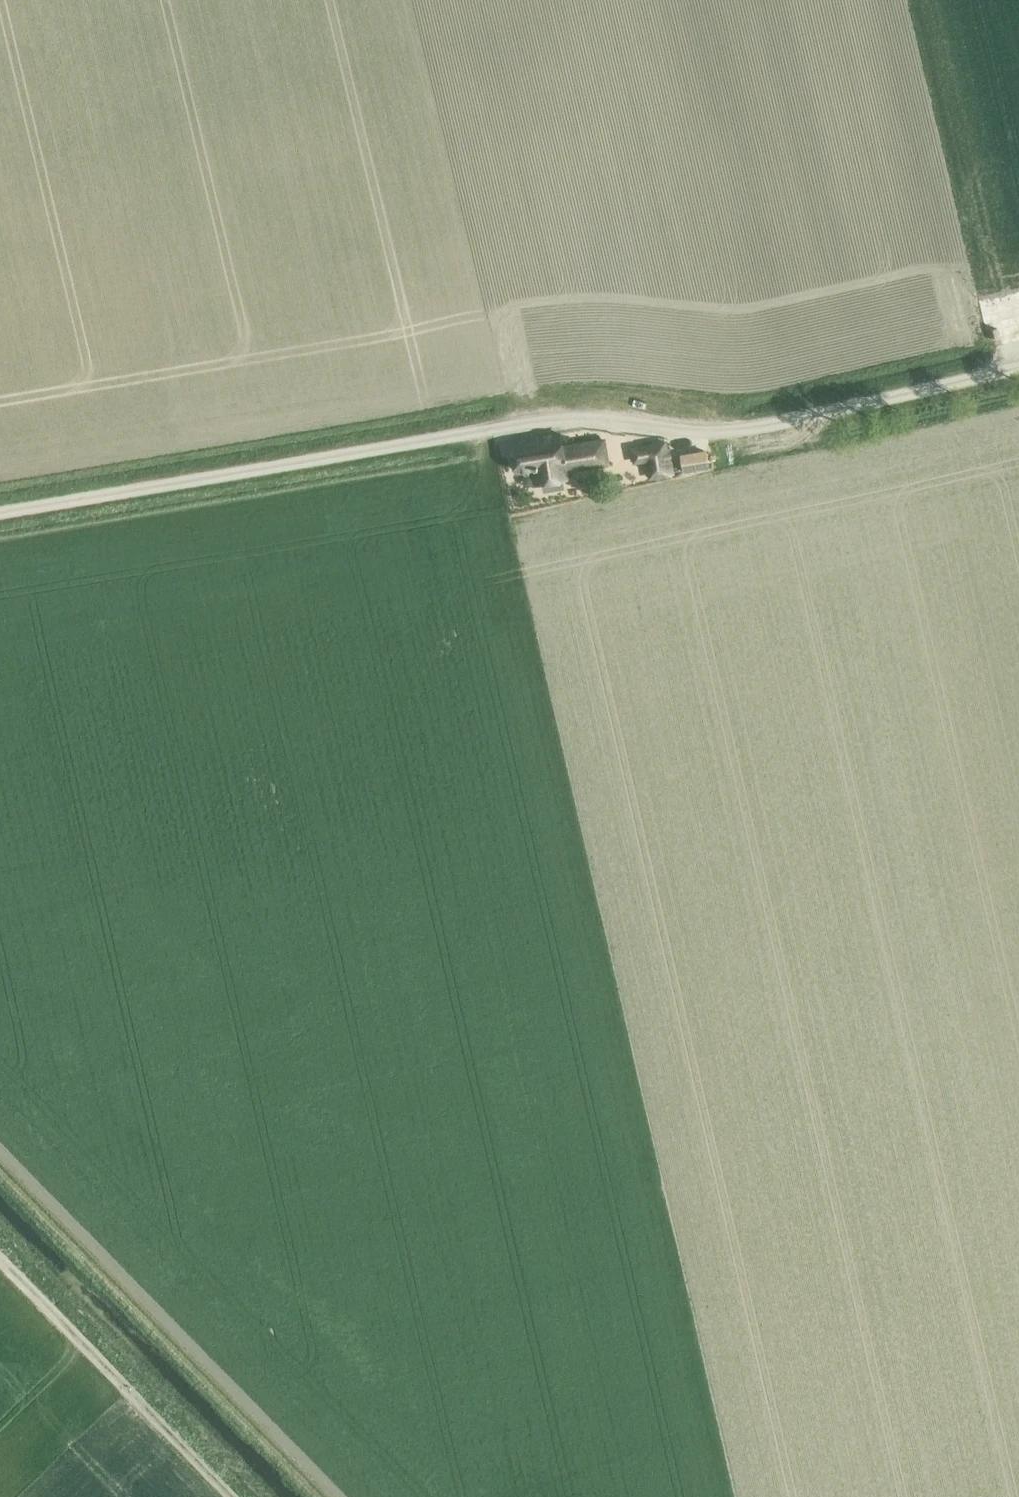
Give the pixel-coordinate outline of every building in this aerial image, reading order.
[(564,435),(518,443),(521,467),(545,464),(547,478),(570,475),(569,469),(601,465),(597,442),(566,446),(564,435)] [(670,449),(650,450),(651,462),(657,462),(658,470),(669,468),(670,449)] [(704,464),(702,452),(701,452),(682,458),(685,468),(704,464)]
